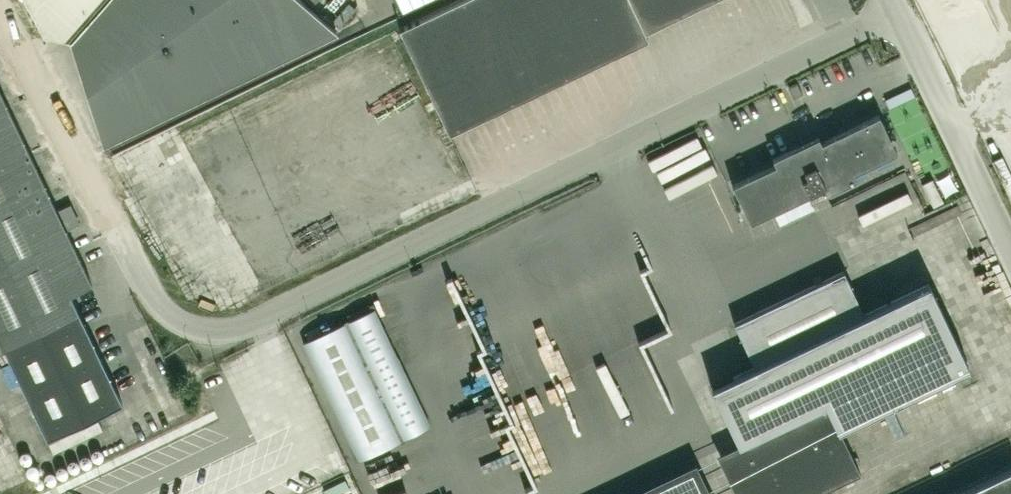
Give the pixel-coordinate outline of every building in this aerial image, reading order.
[(45,35),(71,40),(104,144),(338,31),(302,0),(26,0),(45,35)] [(400,28),(449,133),(648,38),(645,31),(710,0),(458,0),(400,28)] [(4,348),(47,438),(122,403),(79,312),(71,294),(92,284),(0,90),(0,350),(4,348)] [(409,131),(431,121),(427,113),(405,122),(409,131)] [(854,173),(897,152),(879,114),(821,142),(818,136),(772,158),(775,164),(732,185),(750,223),(808,195),(811,201),(857,179),(854,173)] [(1005,162),(997,164),(1010,205),(1010,180),(1005,162)] [(712,386),(763,493),(815,493),(860,473),(838,428),(969,367),(929,282),(864,314),(844,270),(734,323),(754,366),(712,386)] [(375,305),(303,342),(359,458),(428,424),(375,305)] [(954,493),(1010,493),(1010,467),(954,493)]
